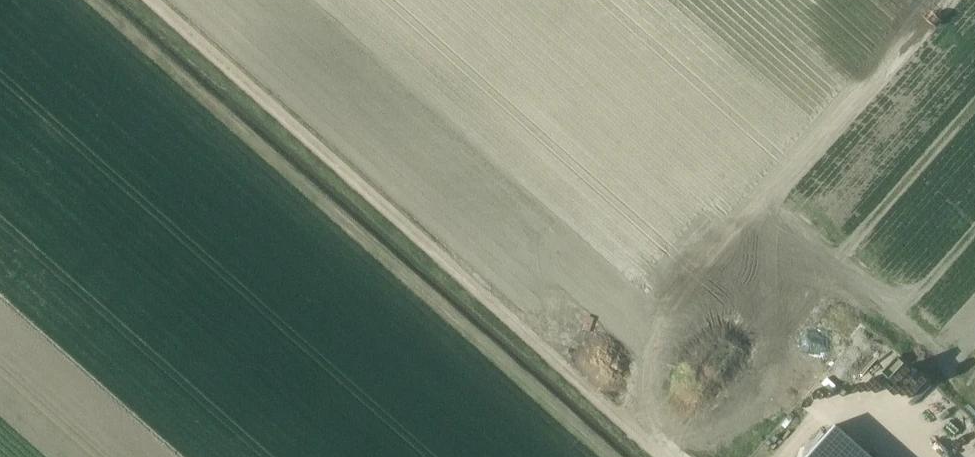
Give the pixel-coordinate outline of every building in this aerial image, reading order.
[(807,456),(871,456),(869,455),(868,455),(854,442),(854,441),(835,425),(807,456)]
